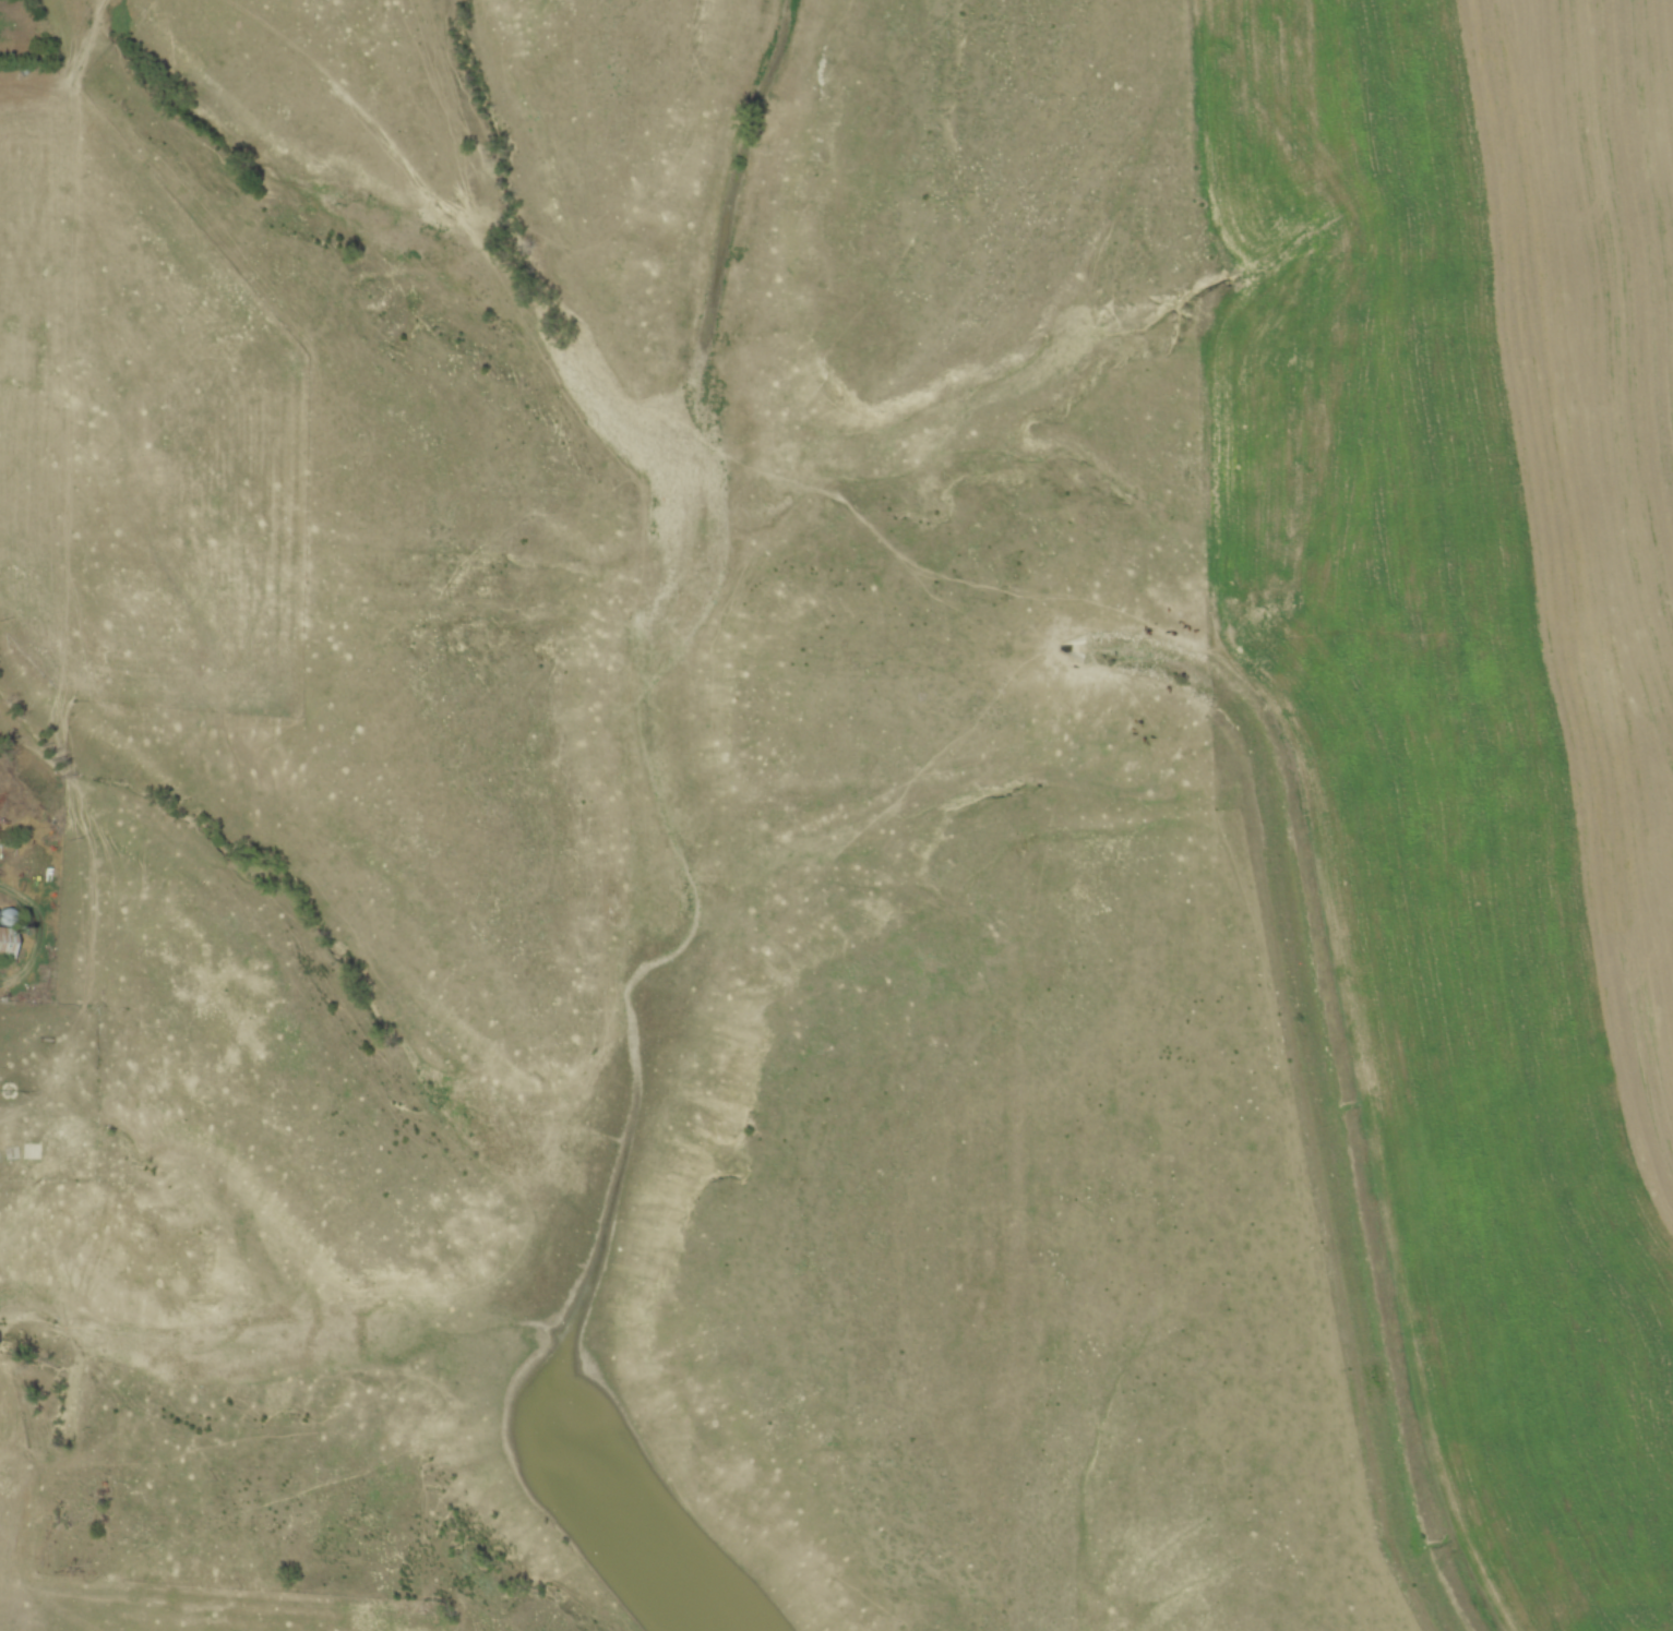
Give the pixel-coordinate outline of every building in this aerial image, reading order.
[(14,960),(15,930),(0,930),(0,960),(14,960)]
